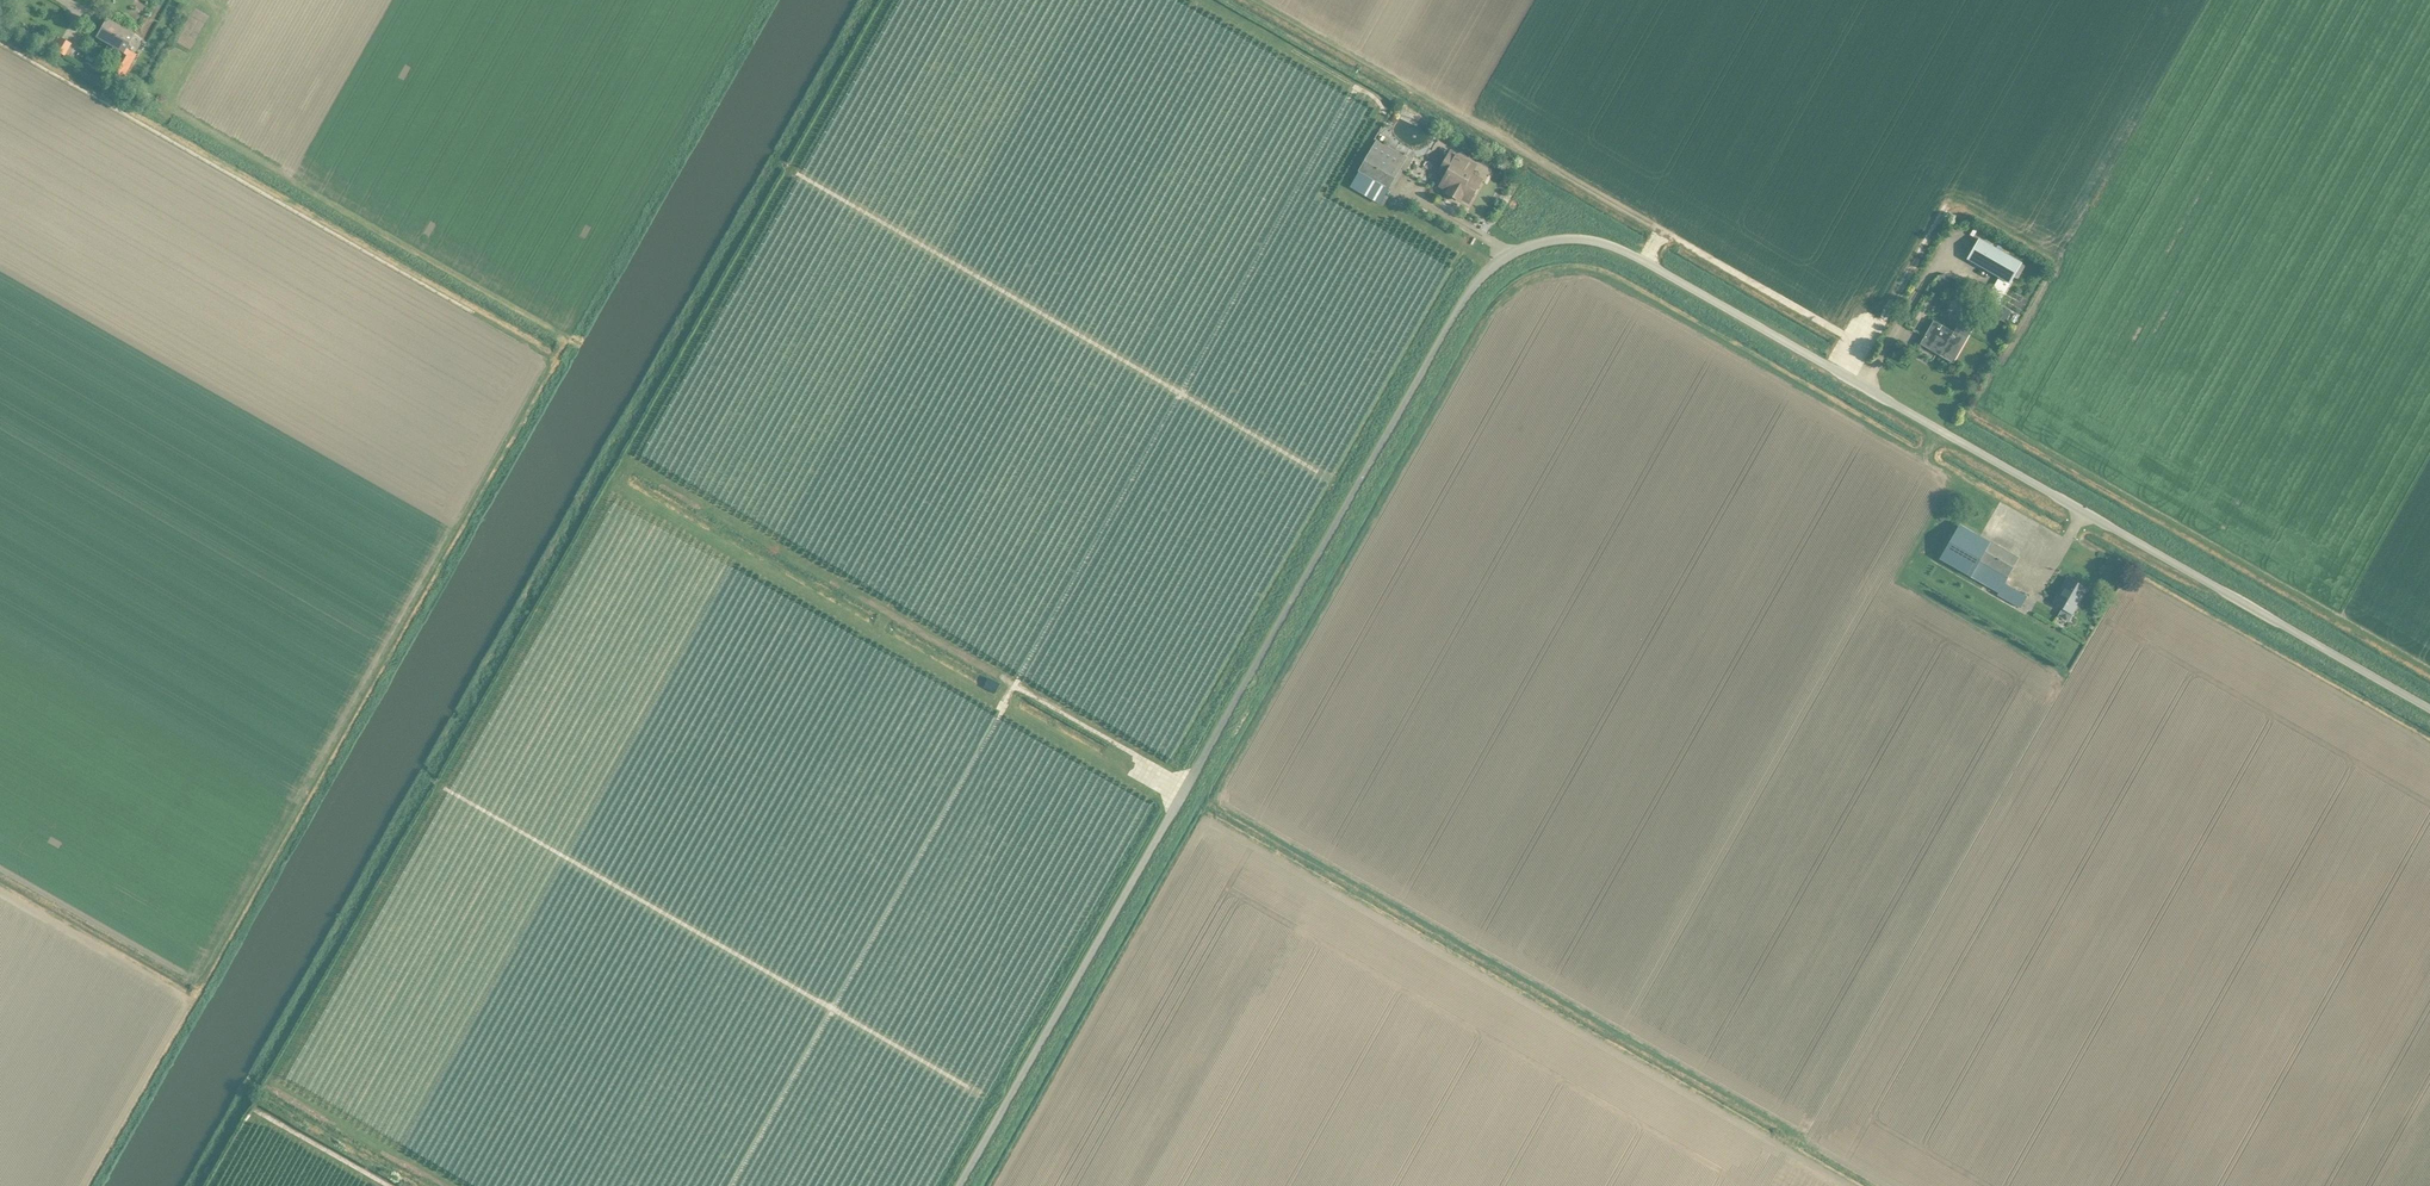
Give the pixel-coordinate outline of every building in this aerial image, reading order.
[(123,53),(134,33),(106,17),(95,37),(123,53)] [(58,44),(55,50),(63,55),(67,49),(58,44)] [(1377,202),(1404,156),(1376,139),(1349,186),(1377,202)] [(1420,169),(1425,159),(1419,157),(1415,166),(1420,169)] [(1467,200),(1478,180),(1453,166),(1442,185),(1467,200)] [(2009,283),(2021,263),(1979,238),(1967,259),(2009,283)] [(1462,264),(1468,268),(1475,258),(1469,254),(1462,264)] [(1953,363),(1973,329),(1959,321),(1953,331),(1933,320),(1919,344),(1953,363)] [(1939,559),(1967,575),(1987,540),(1959,524),(1939,559)] [(1987,540),(1967,575),(1999,593),(2004,583),(2018,558),(1987,540)] [(2072,614),(2086,589),(2067,578),(2053,603),(2072,614)] [(2004,583),(1999,593),(1998,595),(2020,608),(2027,596),(2004,583)] [(2015,622),(2021,611),(2013,606),(2007,617),(2015,622)]
